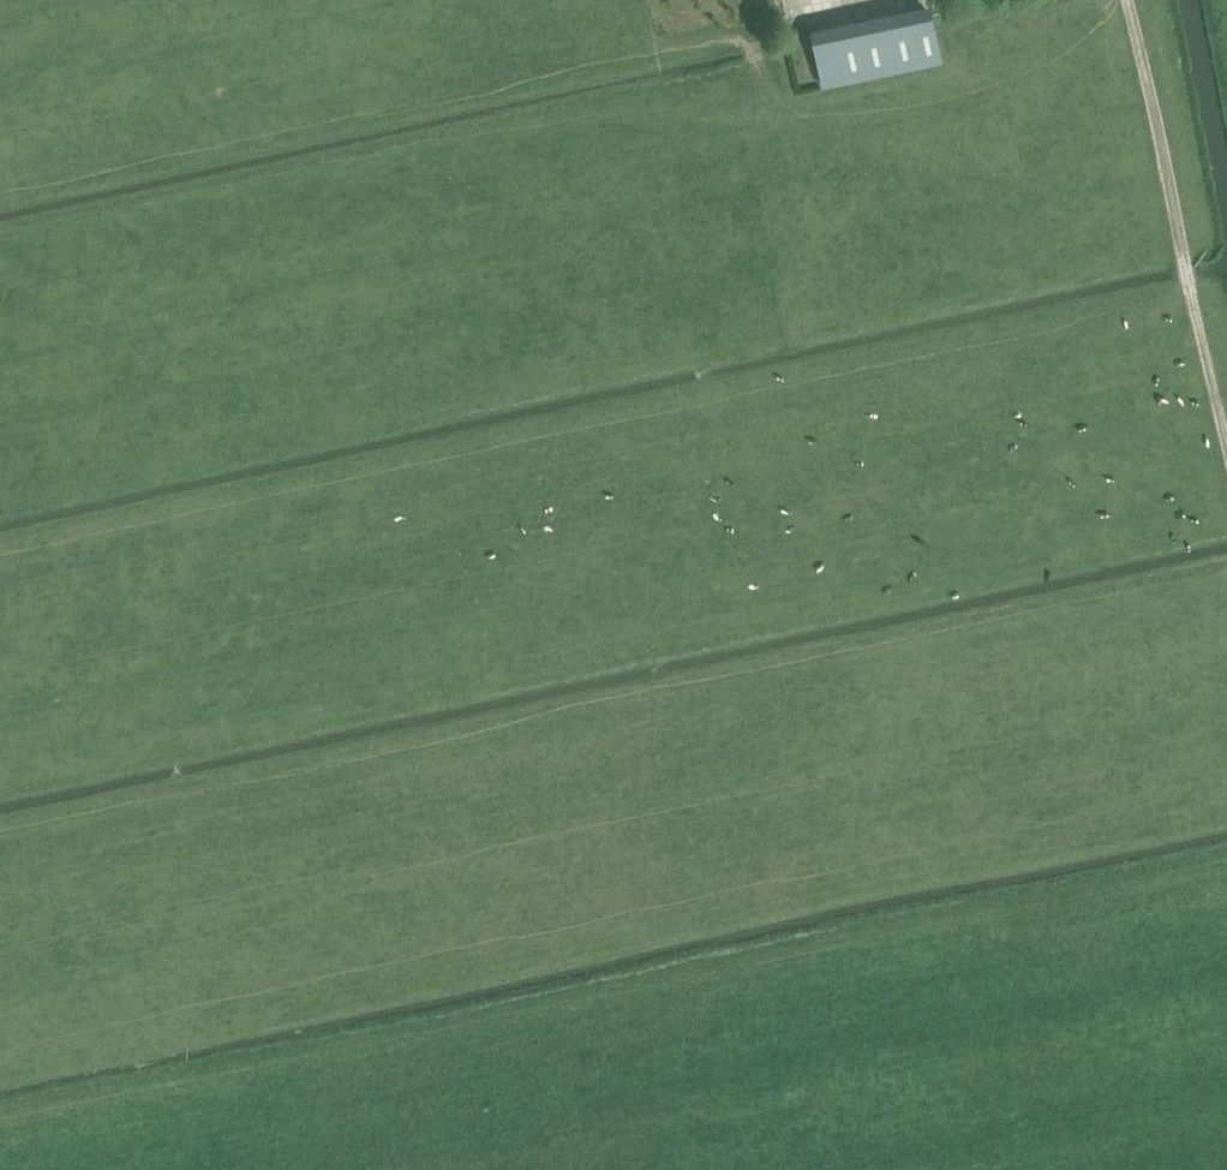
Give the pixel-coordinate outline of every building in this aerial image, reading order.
[(934,13),(838,33),(848,80),(942,59),(934,13)] [(816,38),(814,38),(817,49),(824,85),(848,80),(838,33),(816,38)]
